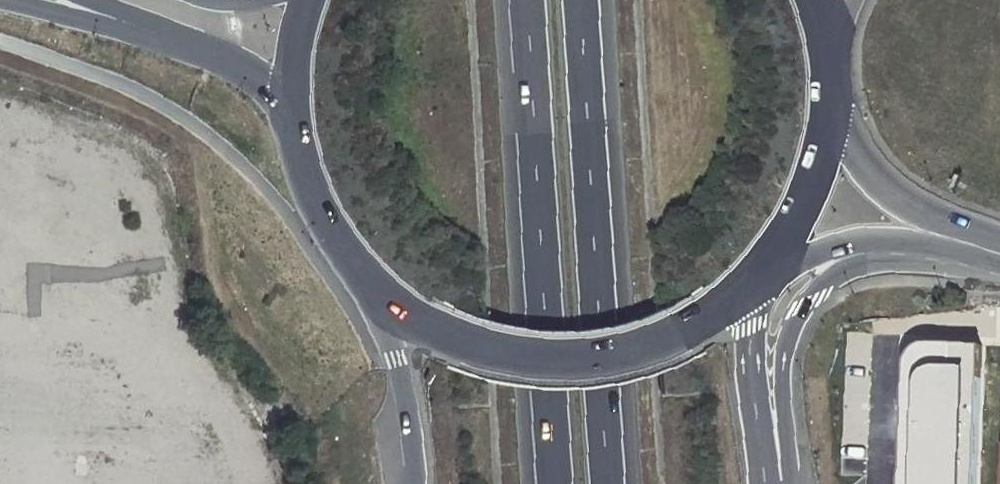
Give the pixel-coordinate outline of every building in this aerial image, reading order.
[(979,348),(912,347),(900,361),(896,483),(972,483),(979,348)]
